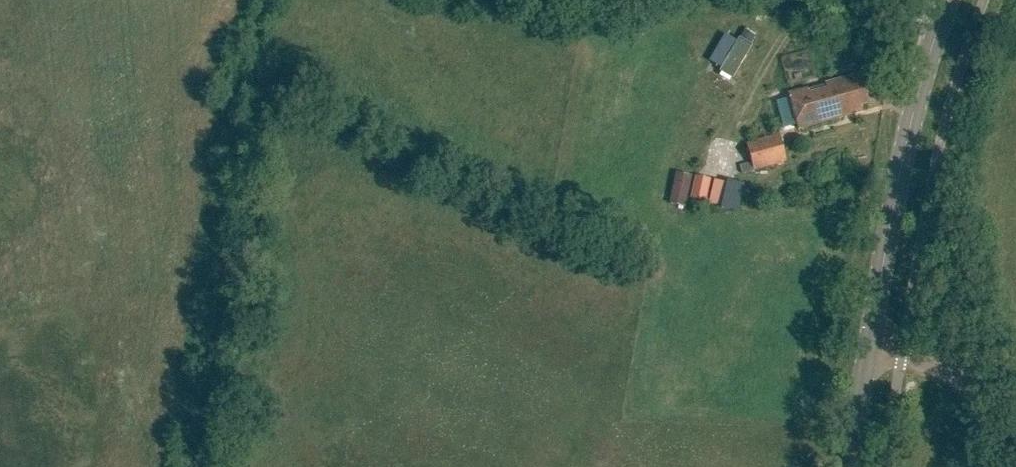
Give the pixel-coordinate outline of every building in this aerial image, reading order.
[(735,35),(714,71),(726,78),(747,43),(735,35)] [(864,104),(870,103),(861,74),(828,83),(829,88),(812,93),(810,88),(790,94),(801,129),(866,109),(864,104)] [(790,161),(782,134),(749,144),(755,162),(743,166),(745,174),(790,161)] [(674,173),(668,204),(685,208),(692,176),(674,173)] [(705,203),(709,181),(694,178),(690,200),(705,203)] [(721,208),(726,186),(713,182),(708,205),(721,208)]
